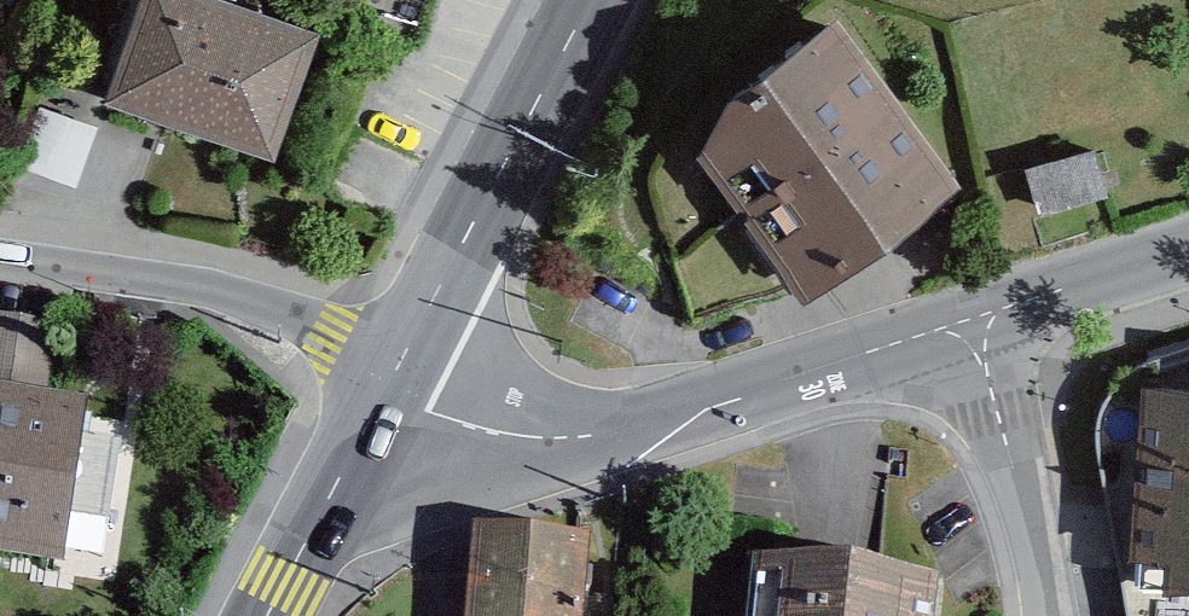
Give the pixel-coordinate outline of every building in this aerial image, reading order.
[(324,23),(261,0),(132,0),(101,82),(277,147),(324,23)] [(803,278),(953,173),(832,3),(721,82),(701,139),(803,278)] [(1025,158),(1037,208),(1107,192),(1095,141),(1025,158)] [(0,314),(0,553),(67,562),(89,395),(46,389),(56,321),(0,314)] [(1136,375),(1130,552),(1163,553),(1163,569),(1188,570),(1188,377),(1136,375)] [(474,531),(466,615),(580,615),(589,538),(474,531)] [(753,555),(747,615),(935,615),(939,575),(753,555)]
